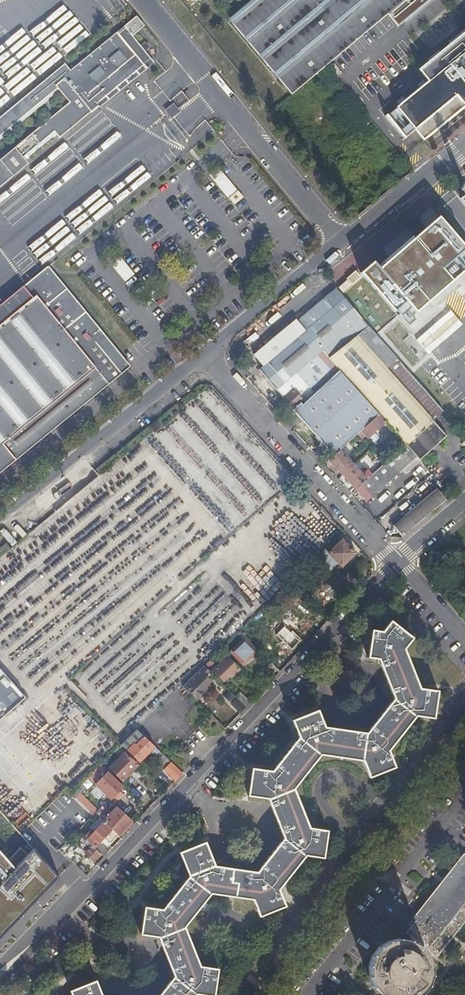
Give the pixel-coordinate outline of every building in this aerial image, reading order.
[(325,65),(405,0),(257,0),(232,21),(290,93),(325,65)] [(27,163),(24,160),(27,157),(26,156),(51,136),(52,137),(55,134),(58,137),(89,111),(90,112),(97,105),(98,106),(153,62),(124,27),(70,71),(63,64),(0,115),(0,138),(58,90),(67,102),(0,157),(0,184),(27,163)] [(418,68),(428,80),(384,116),(402,138),(414,129),(422,140),(464,105),(464,31),(418,68)] [(180,113),(173,104),(165,111),(172,120),(180,113)] [(206,139),(202,133),(189,144),(194,149),(206,139)] [(224,201),(228,198),(234,193),(216,172),(207,180),(224,201)] [(234,193),(228,198),(234,205),(244,197),(238,190),(234,193)] [(338,285),(411,366),(427,352),(407,329),(464,277),(464,235),(441,208),(381,262),(374,253),(338,285)] [(107,256),(125,279),(135,271),(117,249),(107,256)] [(131,363),(122,353),(50,263),(0,303),(0,470),(131,363)] [(73,292),(77,297),(87,289),(83,284),(73,292)] [(344,298),(336,288),(326,297),(334,306),(344,298)] [(334,306),(326,297),(321,301),(315,306),(304,315),(335,353),(356,335),(368,326),(361,318),(344,298),(334,306)] [(283,330),(254,354),(264,366),(260,369),(283,396),(292,388),(328,358),(335,353),(304,315),(298,321),(306,330),(293,342),(283,330)] [(296,319),(283,330),(293,342),(306,330),(298,321),(296,319)] [(356,335),(431,419),(442,409),(380,340),(370,329),(368,326),(356,335)] [(417,457),(419,459),(445,435),(431,419),(356,335),(335,353),(328,358),(340,371),(378,414),(387,424),(405,444),(417,457)] [(305,427),(331,456),(339,450),(357,433),(360,430),(378,414),(340,371),(305,402),(303,404),(301,402),(291,410),(305,427)] [(292,388),(283,396),(284,398),(279,402),(280,402),(279,403),(282,407),(283,406),(289,413),(291,410),(301,402),(303,404),(305,402),(292,388)] [(387,424),(378,414),(360,430),(366,436),(367,438),(368,437),(374,432),(384,423),(386,426),(387,424)] [(360,430),(357,433),(362,439),(366,436),(360,430)] [(379,438),(374,432),(368,437),(373,443),(379,438)] [(267,503),(276,491),(256,463),(241,451),(234,455),(229,451),(219,458),(210,451),(205,444),(208,440),(203,436),(199,441),(196,439),(191,445),(186,449),(195,463),(182,452),(175,461),(181,471),(188,476),(183,479),(193,486),(194,487),(190,490),(201,506),(230,528),(267,503)] [(399,449),(404,445),(401,441),(396,445),(399,449)] [(361,485),(372,497),(417,457),(405,444),(404,445),(399,449),(372,474),(361,485)] [(328,459),(356,489),(361,485),(372,474),(367,469),(363,472),(354,462),(352,463),(348,459),(342,453),(339,450),(331,456),(328,459)] [(53,511),(99,476),(87,462),(83,466),(86,471),(46,502),(53,511)] [(422,495),(431,489),(427,482),(418,488),(422,495)] [(393,525),(402,535),(447,497),(438,487),(393,525)] [(52,549),(51,538),(47,539),(46,530),(32,531),(33,542),(40,541),(41,550),(52,549)] [(327,554),(336,544),(333,540),(316,557),(329,570),(336,563),(327,554)] [(336,563),(340,567),(354,553),(341,540),(336,544),(327,554),(336,563)] [(288,585),(281,592),(293,604),(300,597),(288,585)] [(271,614),(264,607),(259,611),(271,623),(276,619),(271,614)] [(302,619),(313,625),(319,615),(308,609),(302,619)] [(281,623),(283,626),(290,632),(296,625),(300,621),(291,612),(281,623)] [(262,620),(256,614),(250,620),(256,625),(262,620)] [(276,619),(271,623),(267,627),(272,631),(280,623),(276,619)] [(380,632),(369,630),(365,658),(377,660),(393,700),(367,732),(322,726),(316,711),(291,721),(297,736),(269,769),(252,767),(249,795),(267,798),(284,837),(257,872),(212,865),(206,849),(180,858),(186,874),(159,907),(142,905),(138,933),(156,936),(175,975),(160,994),(195,994),(196,994),(205,994),(215,994),(219,969),(202,967),(181,926),(197,907),(202,911),(206,905),(202,902),(209,893),(255,899),(263,915),(287,904),(279,887),(306,855),(325,858),(329,831),(310,828),(293,787),(319,754),(362,760),(368,777),(394,768),(388,750),(415,717),(432,720),(437,692),(418,689),(403,649),(411,638),(390,621),(380,632)] [(290,632),(292,634),(298,628),(296,625),(290,632)] [(290,649),(298,641),(292,634),(290,632),(283,626),(275,634),(290,649)] [(246,641),(248,640),(239,630),(236,634),(242,640),(230,652),(239,661),(246,654),(248,656),(254,649),(246,641)] [(213,656),(203,665),(207,670),(217,660),(213,656)] [(235,667),(224,656),(211,669),(220,679),(227,672),(229,674),(235,667)] [(274,677),(279,672),(271,663),(266,668),(274,677)] [(182,685),(187,690),(188,689),(197,697),(203,692),(201,690),(214,677),(207,670),(203,665),(182,685)] [(23,699),(0,671),(0,718),(23,699)] [(245,708),(249,703),(240,693),(235,698),(245,708)] [(76,717),(84,726),(91,720),(82,711),(76,717)] [(136,730),(121,744),(138,761),(153,746),(136,730)] [(121,744),(117,749),(123,755),(111,769),(114,772),(114,773),(122,780),(140,762),(138,761),(121,744)] [(157,763),(176,781),(182,774),(167,759),(164,756),(157,763)] [(123,786),(108,772),(96,785),(110,798),(123,786)] [(80,784),(69,795),(74,800),(85,789),(80,784)] [(103,823),(117,836),(131,821),(117,808),(116,808),(107,819),(103,815),(99,819),(103,823)] [(99,855),(102,858),(107,853),(97,844),(102,838),(109,844),(117,836),(103,823),(92,834),(89,831),(85,836),(88,839),(86,841),(99,855)] [(58,850),(64,856),(69,851),(75,845),(69,839),(58,850)] [(92,861),(99,855),(86,841),(79,848),(92,861)] [(404,923),(408,926),(404,931),(409,936),(406,939),(412,941),(416,944),(420,948),(424,952),(426,949),(434,956),(464,917),(464,846),(404,923)] [(57,874),(47,863),(33,847),(14,867),(0,851),(0,934),(57,874)] [(64,856),(69,861),(72,864),(77,858),(69,851),(64,856)] [(420,948),(416,944),(412,941),(406,939),(396,938),(386,940),(377,946),(371,954),(368,964),(369,975),(373,984),(380,992),(386,994),(411,994),(418,990),(425,982),(428,972),(427,962),(424,952),(420,948)] [(92,981),(66,993),(67,994),(98,994),(92,981)]
